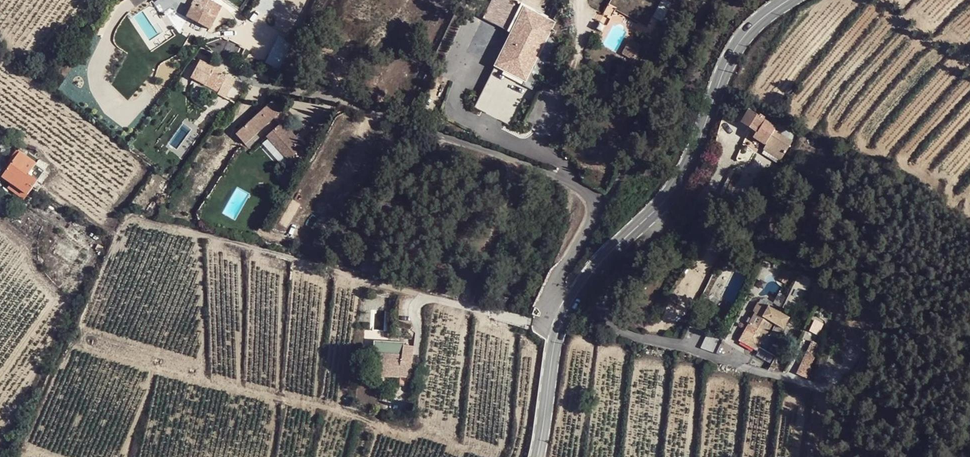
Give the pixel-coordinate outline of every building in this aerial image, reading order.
[(209,29),(221,7),(209,0),(205,6),(198,2),(195,7),(194,6),(188,17),(209,29)] [(548,36),(556,20),(524,4),(492,65),(532,85),(555,40),(548,36)] [(266,39),(254,57),(272,69),(284,50),(266,39)] [(201,60),(191,78),(205,85),(209,79),(222,86),(218,94),(225,98),(236,79),(222,72),(223,70),(211,63),(210,65),(201,60)] [(274,100),(236,133),(246,144),(274,118),(277,115),(283,110),(274,100)] [(777,126),(749,108),(740,121),(755,131),(753,136),(765,143),(762,147),(780,159),(792,140),(775,128),(777,126)] [(305,145),(277,115),(274,118),(280,125),(274,130),(294,153),(295,154),(305,145)] [(287,159),(294,153),(274,130),(267,136),(287,159)] [(12,183),(27,194),(37,180),(28,174),(36,164),(19,152),(3,177),(12,183)] [(24,199),(27,194),(12,183),(8,188),(24,199)] [(755,266),(758,258),(749,254),(746,262),(755,266)] [(783,269),(778,277),(784,280),(788,272),(783,269)] [(841,289),(846,291),(850,283),(844,281),(841,289)] [(755,313),(739,342),(746,346),(754,350),(750,358),(746,365),(768,367),(783,342),(766,331),(771,322),(783,328),(789,317),(769,305),(767,307),(757,302),(752,311),(755,313)] [(813,316),(804,333),(817,340),(826,323),(813,316)] [(701,346),(716,353),(722,338),(707,332),(701,346)] [(372,354),(378,354),(390,355),(401,355),(402,356),(402,362),(411,363),(413,347),(406,346),(406,342),(373,341),(372,354)] [(754,350),(746,346),(742,354),(750,358),(754,350)] [(806,350),(796,372),(804,376),(815,354),(806,350)] [(400,378),(400,382),(407,382),(407,379),(410,378),(410,371),(411,363),(402,362),(402,356),(401,355),(390,355),(378,354),(376,375),(400,378)]
